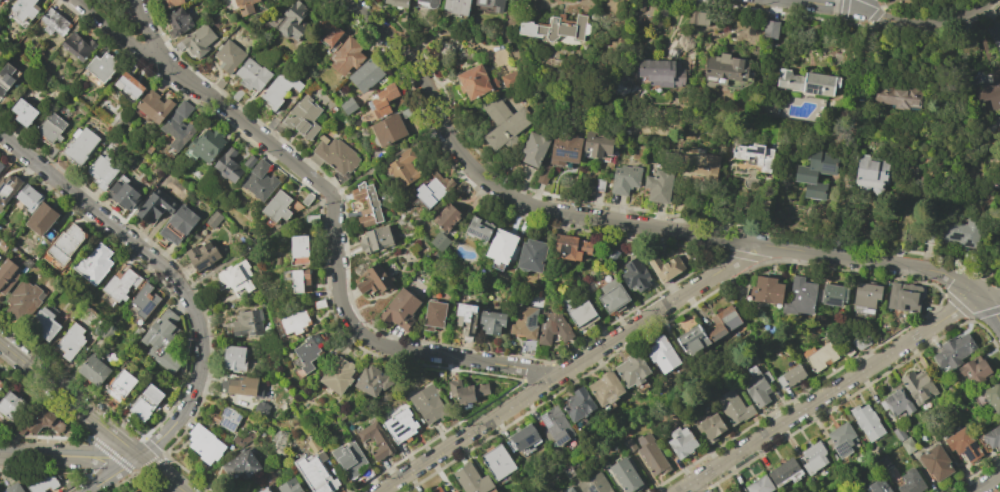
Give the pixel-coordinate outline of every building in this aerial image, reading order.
[(12,6),(17,0),(36,0),(33,3),(39,8),(31,19),(27,15),(22,21),(15,15),(16,13),(12,10),(14,8),(12,6)] [(164,10),(160,0),(182,0),(184,3),(164,10)] [(241,17),(235,0),(260,0),(251,4),(254,12),(241,17)] [(285,16),(283,14),(286,11),(287,12),(297,0),(305,6),(304,7),(309,11),(300,21),(302,23),(303,21),(308,25),(297,38),(290,33),(287,37),(278,30),(279,28),(277,27),(285,16)] [(383,5),(384,0),(408,0),(407,8),(383,5)] [(416,2),(417,0),(439,0),(438,4),(436,6),(435,7),(431,8),(429,7),(428,4),(416,2)] [(443,9),(445,0),(470,0),(467,16),(466,15),(465,18),(460,17),(460,15),(450,13),(451,10),(443,9)] [(475,5),(476,0),(503,0),(502,13),(494,12),(494,14),(482,12),(483,10),(476,10),(476,5),(475,5)] [(49,7),(68,23),(65,27),(67,29),(61,36),(53,30),(49,35),(42,29),(46,24),(40,19),(49,7)] [(181,7),(186,14),(187,14),(194,25),(176,36),(172,30),(174,28),(166,16),(181,7)] [(690,11),(709,13),(707,26),(688,24),(690,11)] [(521,21),(532,23),(532,24),(536,25),(536,23),(547,25),(548,23),(550,23),(551,16),(558,18),(559,14),(564,14),(564,20),(575,22),(576,14),(586,16),(585,24),(587,24),(589,26),(590,30),(589,33),(586,34),(583,34),(582,41),(573,40),(573,37),(558,35),(558,37),(552,41),(549,41),(546,37),(546,35),(541,35),(541,38),(518,34),(521,21)] [(765,20),(779,22),(777,39),(763,37),(765,20)] [(203,22),(216,37),(206,46),(209,49),(198,59),(193,54),(192,55),(188,50),(189,49),(188,47),(187,48),(180,41),(203,22)] [(334,25),(343,32),(336,40),(340,43),(331,54),(327,51),(330,47),(322,40),(334,25)] [(988,32),(999,26),(999,57),(988,32)] [(72,31),(86,43),(90,39),(96,44),(81,62),(61,45),(72,31)] [(507,32),(513,38),(507,45),(501,39),(507,32)] [(334,50),(336,51),(349,36),(363,47),(359,52),(365,57),(355,68),(352,65),(343,76),(330,66),(333,62),(328,58),(334,50)] [(227,39),(246,54),(230,75),(218,66),(222,61),(214,55),(227,39)] [(50,43),(55,47),(52,51),(47,47),(50,43)] [(94,56),(99,59),(105,52),(116,61),(110,69),(113,71),(103,83),(84,68),(94,56)] [(704,80),(706,60),(708,60),(709,56),(720,57),(720,53),(729,54),(729,57),(743,59),(742,67),(748,68),(746,78),(740,78),(739,80),(726,79),(725,85),(715,84),(714,85),(711,87),(707,86),(704,84),(704,80)] [(247,57),(261,68),(262,67),(272,74),(258,92),(251,87),(248,90),(239,83),(242,79),(234,74),(247,57)] [(370,58),(384,74),(383,75),(386,79),(380,85),(377,81),(362,94),(348,77),(370,58)] [(637,60),(674,60),(674,68),(684,68),(684,84),(680,84),(680,86),(676,86),(676,84),(672,84),(672,87),(658,87),(658,84),(649,84),(649,81),(647,81),(647,76),(638,76),(637,60)] [(21,74),(0,99),(0,69),(6,62),(21,74)] [(480,63),(488,79),(494,76),(498,86),(478,96),(479,97),(477,98),(476,97),(470,100),(465,91),(462,93),(459,86),(462,85),(457,75),(480,63)] [(282,69),(303,85),(297,92),(290,86),(280,99),(283,100),(273,112),(269,109),(271,107),(262,100),(263,99),(260,96),(282,69)] [(802,90),(776,86),(779,69),(791,71),(790,74),(804,76),(805,72),(840,77),(838,88),(833,87),(832,97),(802,92),(802,90)] [(516,70),(521,82),(504,88),(500,76),(516,70)] [(125,71),(145,88),(136,98),(129,92),(128,93),(121,87),(120,89),(114,84),(125,71)] [(972,82),(999,74),(999,106),(991,109),(988,99),(977,102),(972,82)] [(225,82),(220,89),(214,84),(219,78),(225,82)] [(374,98),(373,96),(376,95),(376,94),(385,89),(384,86),(393,82),(399,95),(386,102),(391,112),(376,119),(372,110),(375,109),(371,100),(374,98)] [(876,87),(883,88),(883,85),(893,86),(893,89),(908,91),(909,88),(919,89),(919,93),(921,93),(919,108),(918,108),(917,110),(910,109),(910,107),(908,107),(907,110),(894,108),(895,105),(874,102),(876,87)] [(150,88),(160,96),(158,99),(163,103),(168,98),(175,104),(158,125),(135,106),(150,88)] [(242,93),(236,101),(230,97),(237,88),(242,93)] [(495,92),(511,114),(522,106),(533,120),(514,135),(518,140),(508,148),(504,143),(494,151),(482,137),(496,126),(479,104),(495,92)] [(286,117),(288,119),(291,115),(288,113),(297,102),(298,103),(305,94),(312,100),(309,103),(312,105),(313,103),(321,110),(312,121),(320,128),(309,140),(307,139),(306,140),(303,138),(302,137),(301,135),(301,134),(294,128),(293,126),(291,129),(282,122),(286,117)] [(19,97),(37,112),(25,127),(14,118),(17,114),(10,109),(19,97)] [(350,97),(357,107),(346,115),(339,105),(350,97)] [(183,100),(193,108),(181,122),(185,126),(188,122),(197,129),(177,153),(168,145),(174,138),(167,132),(166,133),(159,128),(183,100)] [(411,104),(415,113),(403,118),(399,110),(411,104)] [(50,110),(67,124),(58,135),(62,138),(59,142),(55,139),(51,144),(44,138),(45,137),(42,134),(41,136),(34,130),(50,110)] [(396,113),(407,134),(380,147),(369,126),(396,113)] [(69,142),(70,143),(75,138),(72,135),(77,128),(80,131),(84,126),(99,139),(85,155),(87,157),(79,165),(62,151),(69,142)] [(195,136),(198,138),(208,126),(213,130),(214,128),(224,136),(222,138),(226,141),(208,164),(186,146),(195,136)] [(586,130),(614,135),(611,155),(601,154),(600,158),(584,156),(585,151),(583,151),(586,130)] [(530,131),(549,140),(537,168),(522,161),(525,153),(521,151),(530,131)] [(320,140),(316,137),(319,133),(328,140),(325,144),(326,145),(333,137),(336,140),(337,139),(355,153),(354,155),(359,159),(357,162),(357,163),(354,167),(354,166),(348,173),(346,171),(342,176),(323,160),(317,166),(308,158),(312,152),(311,151),(320,140)] [(549,163),(553,134),(581,139),(577,163),(564,161),(563,166),(552,164),(544,185),(536,181),(544,161),(549,163)] [(732,149),(734,150),(734,145),(747,147),(747,145),(751,146),(751,144),(764,146),(763,148),(773,149),(769,173),(758,172),(759,166),(746,164),(746,160),(730,158),(732,149)] [(229,146),(237,152),(231,160),(244,171),(233,184),(225,177),(224,178),(219,174),(221,172),(212,166),(229,146)] [(400,156),(398,154),(409,147),(416,157),(405,164),(410,173),(415,170),(419,176),(400,188),(391,173),(388,175),(383,167),(400,156)] [(796,165),(808,167),(809,159),(806,159),(807,152),(810,153),(810,148),(820,149),(820,152),(838,154),(835,175),(816,172),(815,182),(827,183),(825,200),(804,197),(805,183),(794,181),(796,165)] [(99,155),(102,157),(105,154),(109,158),(106,161),(118,171),(106,185),(107,186),(103,192),(96,186),(102,179),(98,176),(96,180),(85,171),(99,155)] [(250,154),(256,160),(249,169),(242,163),(250,154)] [(856,166),(858,166),(860,156),(862,156),(863,155),(868,155),(868,157),(886,160),(885,163),(889,164),(888,170),(884,170),(883,174),(887,175),(886,182),(882,181),(881,187),(882,189),(875,195),(870,189),(873,187),(868,187),(867,190),(860,188),(861,186),(856,185),(857,173),(855,173),(856,166)] [(251,172),(249,171),(260,158),(270,166),(263,174),(268,178),(271,174),(280,181),(262,202),(241,184),(251,172)] [(683,159),(710,164),(710,160),(719,162),(715,181),(681,175),(683,159)] [(641,167),(638,187),(632,186),(631,189),(628,189),(627,195),(609,192),(614,167),(620,168),(620,165),(630,167),(630,165),(641,167)] [(645,175),(654,177),(655,169),(662,171),(663,168),(673,170),(667,204),(647,200),(649,188),(643,187),(645,175)] [(1,202),(0,203),(0,178),(3,175),(7,178),(10,175),(14,178),(16,176),(23,182),(19,187),(20,188),(5,205),(1,202)] [(417,197),(415,195),(418,192),(415,189),(421,183),(424,186),(433,177),(445,188),(443,190),(445,191),(428,209),(426,207),(425,208),(420,204),(418,205),(417,204),(415,205),(413,204),(412,205),(410,203),(417,197)] [(605,179),(603,191),(594,190),(596,178),(605,179)] [(111,197),(110,196),(113,192),(109,189),(115,182),(119,185),(123,181),(138,194),(139,193),(143,196),(129,212),(117,202),(115,204),(109,199),(111,197)] [(357,189),(356,185),(359,184),(359,183),(363,181),(365,186),(371,184),(376,201),(377,200),(379,205),(377,205),(382,221),(360,228),(357,218),(361,216),(359,211),(367,208),(364,198),(355,201),(351,190),(357,189)] [(29,186),(30,185),(45,198),(32,214),(27,209),(29,207),(16,197),(26,184),(29,186)] [(138,210),(137,209),(138,207),(139,208),(156,187),(179,205),(171,215),(165,211),(157,222),(154,219),(149,225),(135,214),(138,210)] [(278,189),(291,200),(284,208),(291,213),(285,220),(280,216),(275,222),(261,211),(278,189)] [(308,193),(313,198),(306,206),(301,201),(308,193)] [(42,236),(41,237),(26,224),(44,202),(59,215),(50,227),(58,234),(51,243),(42,236)] [(448,203),(460,214),(458,215),(460,217),(456,221),(454,220),(455,221),(452,225),(450,224),(449,226),(451,227),(446,233),(432,220),(448,203)] [(181,204),(199,218),(185,235),(184,235),(176,245),(170,240),(169,242),(158,233),(181,204)] [(214,210),(223,218),(212,230),(204,222),(214,210)] [(473,216),(480,219),(478,224),(480,225),(483,220),(494,226),(483,247),(478,245),(479,242),(475,239),(475,238),(472,236),(471,238),(464,234),(473,216)] [(945,221),(966,225),(967,216),(979,218),(981,218),(975,248),(956,245),(954,244),(955,239),(942,237),(945,221)] [(69,257),(71,259),(65,267),(47,252),(64,232),(65,233),(73,223),(88,234),(69,257)] [(361,243),(360,239),(366,237),(364,232),(387,225),(393,244),(372,251),(373,253),(365,255),(363,250),(362,251),(360,244),(361,243)] [(496,228),(518,237),(506,265),(504,264),(501,271),(491,267),(494,259),(485,256),(496,228)] [(923,243),(925,230),(938,233),(936,245),(923,243)] [(438,231),(450,241),(441,252),(429,242),(438,231)] [(556,234),(577,237),(577,240),(592,242),(590,255),(581,253),(580,261),(553,257),(556,234)] [(292,260),(291,236),(307,235),(308,263),(295,263),(295,264),(291,265),(290,260),(292,260)] [(523,242),(526,243),(527,238),(548,244),(540,273),(527,269),(527,271),(515,268),(523,242)] [(5,252),(0,248),(0,245),(3,241),(9,246),(5,252)] [(196,245),(198,248),(209,241),(211,245),(212,244),(220,258),(197,272),(185,251),(196,245)] [(109,268),(109,269),(95,286),(72,268),(81,257),(85,260),(100,242),(113,253),(108,258),(113,263),(109,268)] [(613,248),(619,253),(612,261),(609,259),(609,260),(606,258),(613,248)] [(41,259),(61,271),(64,266),(45,253),(41,259)] [(655,256),(661,265),(676,255),(684,268),(661,283),(647,261),(655,256)] [(626,271),(622,265),(636,256),(650,279),(647,281),(650,285),(638,292),(634,285),(628,289),(619,275),(626,271)] [(5,296),(0,292),(0,269),(8,259),(19,268),(16,272),(21,275),(5,296)] [(230,265),(231,266),(244,259),(249,267),(247,268),(251,275),(247,278),(254,288),(247,292),(243,287),(234,292),(230,286),(226,288),(223,283),(221,284),(215,274),(230,265)] [(368,275),(365,271),(377,263),(385,274),(388,272),(393,279),(390,282),(392,284),(380,292),(377,288),(372,292),(369,288),(361,293),(355,284),(368,275)] [(119,272),(124,265),(128,268),(138,276),(143,280),(136,288),(131,284),(129,287),(127,290),(128,290),(125,295),(128,298),(125,302),(121,299),(118,303),(117,302),(102,290),(118,271),(119,272)] [(308,269),(310,292),(293,293),(291,270),(308,269)] [(751,285),(754,286),(756,275),(776,279),(776,283),(783,284),(780,304),(752,300),(753,295),(749,295),(751,285)] [(783,303),(786,303),(786,300),(789,300),(792,275),(804,277),(803,282),(816,284),(812,314),(796,312),(796,314),(782,312),(783,303)] [(603,294),(599,288),(614,277),(629,299),(608,314),(597,298),(603,294)] [(11,305),(6,301),(11,296),(10,295),(23,279),(32,286),(34,284),(43,291),(42,292),(46,295),(41,301),(42,302),(30,317),(25,313),(19,321),(6,311),(11,305)] [(131,302),(147,282),(154,287),(149,293),(153,297),(155,294),(161,298),(144,320),(136,314),(140,309),(131,302)] [(856,282),(881,286),(880,300),(875,299),(873,317),(854,315),(854,311),(852,311),(856,282)] [(891,282),(921,287),(919,293),(917,293),(916,305),(919,305),(917,313),(906,311),(907,304),(903,304),(902,310),(886,308),(891,282)] [(824,284),(843,286),(843,288),(848,288),(846,302),(841,301),(841,306),(821,303),(824,284)] [(402,288),(420,303),(410,315),(408,313),(407,314),(414,320),(409,327),(410,328),(406,333),(391,320),(387,324),(378,317),(402,288)] [(598,318),(591,322),(593,326),(588,329),(586,326),(578,330),(563,306),(583,294),(598,318)] [(427,299),(436,300),(436,302),(446,304),(443,328),(433,326),(432,331),(423,330),(427,299)] [(457,303),(477,306),(473,337),(460,335),(461,326),(455,325),(456,315),(455,315),(457,303)] [(510,323),(513,324),(516,305),(538,308),(535,325),(537,326),(535,339),(524,337),(525,336),(508,333),(510,323)] [(713,328),(712,326),(714,324),(709,318),(729,305),(741,323),(712,342),(706,333),(713,328)] [(302,306),(310,324),(304,326),(306,330),(294,335),(292,331),(285,334),(278,317),(302,306)] [(53,320),(61,326),(49,342),(28,325),(40,310),(41,310),(45,307),(56,316),(53,320)] [(157,322),(167,308),(180,318),(175,325),(180,329),(164,349),(182,364),(173,375),(147,353),(150,349),(140,340),(156,321),(157,322)] [(551,334),(549,345),(537,343),(542,312),(549,313),(556,308),(570,329),(569,329),(573,336),(563,343),(556,333),(551,334)] [(236,320),(234,313),(260,309),(262,320),(260,321),(262,334),(247,336),(246,333),(233,336),(230,321),(236,320)] [(67,316),(72,310),(78,315),(73,321),(67,316)] [(481,310),(506,314),(504,327),(500,327),(499,335),(484,333),(485,331),(481,330),(482,324),(479,323),(481,310)] [(81,335),(84,337),(83,339),(85,341),(69,362),(62,356),(65,352),(56,345),(74,323),(85,331),(81,335)] [(116,330),(107,342),(99,336),(109,324),(116,330)] [(698,324),(710,343),(690,355),(688,352),(685,354),(675,339),(698,324)] [(139,327),(144,331),(137,339),(132,335),(139,327)] [(850,342),(859,350),(871,344),(871,340),(862,331),(850,342)] [(305,341),(304,339),(309,335),(310,337),(316,333),(324,344),(318,348),(321,353),(309,361),(314,368),(305,374),(300,367),(304,365),(301,362),(300,362),(299,361),(300,360),(293,349),(305,341)] [(976,348),(959,359),(961,363),(950,370),(946,364),(940,367),(932,355),(942,349),(940,345),(952,337),(954,339),(958,337),(958,338),(967,333),(976,348)] [(655,345),(653,341),(662,335),(680,363),(663,374),(654,361),(652,362),(645,351),(655,345)] [(801,353),(812,346),(815,351),(828,342),(838,357),(814,373),(801,353)] [(225,344),(245,347),(244,361),(246,362),(245,370),(238,370),(237,373),(231,372),(231,370),(226,369),(226,366),(223,365),(225,344)] [(846,344),(853,351),(848,357),(841,350),(846,344)] [(614,368),(628,359),(626,355),(635,349),(650,372),(643,377),(648,386),(638,393),(632,384),(627,388),(614,368)] [(92,354),(112,371),(98,388),(78,371),(92,354)] [(982,358),(991,372),(990,373),(991,376),(973,387),(965,375),(958,380),(952,371),(960,366),(978,355),(981,359),(982,358)] [(330,364),(332,365),(338,356),(355,368),(349,377),(352,380),(348,386),(347,385),(340,395),(318,380),(330,364)] [(798,363),(806,375),(804,376),(804,377),(800,380),(799,379),(798,380),(798,381),(796,382),(795,381),(794,382),(795,383),(790,386),(789,385),(788,386),(786,383),(781,387),(775,378),(798,363)] [(364,367),(366,368),(369,365),(380,371),(378,374),(381,376),(383,372),(388,375),(393,383),(382,390),(380,387),(374,398),(353,385),(364,367)] [(750,376),(746,369),(754,365),(771,391),(765,394),(769,401),(757,409),(740,382),(750,376)] [(138,381),(124,398),(123,397),(119,402),(105,391),(123,369),(138,381)] [(587,386),(601,377),(600,375),(610,369),(624,391),(617,396),(618,398),(608,404),(607,402),(601,407),(587,386)] [(899,378),(911,370),(914,375),(922,369),(938,393),(917,406),(899,378)] [(766,370),(772,380),(766,383),(760,374),(766,370)] [(222,376),(229,377),(229,374),(257,378),(256,385),(263,386),(261,398),(220,391),(222,376)] [(460,379),(461,387),(487,383),(489,394),(474,396),(475,401),(467,403),(466,404),(463,404),(462,403),(458,404),(457,398),(457,393),(450,394),(447,381),(460,379)] [(997,379),(999,384),(999,412),(996,415),(980,390),(997,379)] [(732,388),(730,385),(735,382),(740,390),(735,393),(744,407),(749,404),(755,413),(742,421),(741,419),(731,426),(719,408),(723,406),(718,398),(732,388)] [(130,410),(151,383),(165,395),(144,422),(130,410)] [(430,383),(438,395),(436,397),(448,416),(441,421),(439,417),(427,425),(425,422),(424,422),(417,409),(416,410),(407,398),(430,383)] [(560,403),(574,394),(572,391),(582,385),(596,407),(588,413),(589,414),(584,417),(588,423),(578,430),(560,403)] [(911,405),(914,409),(907,414),(904,409),(893,416),(882,399),(900,387),(911,405)] [(4,416),(0,413),(0,401),(8,391),(18,399),(18,398),(27,405),(13,422),(5,415),(4,416)] [(965,402),(961,395),(968,391),(972,397),(965,402)] [(257,401),(259,401),(267,403),(266,404),(269,406),(266,415),(254,411),(257,401)] [(211,411),(218,415),(225,403),(243,413),(231,432),(206,419),(211,411)] [(851,413),(849,410),(857,405),(859,408),(866,404),(871,411),(872,410),(878,420),(877,421),(885,432),(869,442),(861,429),(860,430),(855,422),(856,421),(851,414),(851,413)] [(556,405),(575,435),(557,446),(553,440),(548,443),(543,434),(547,431),(538,417),(556,405)] [(406,407),(411,415),(409,416),(413,421),(414,420),(418,426),(414,429),(415,432),(397,444),(382,422),(406,407)] [(35,414),(35,410),(50,408),(50,411),(56,417),(56,418),(64,425),(63,426),(64,428),(61,432),(59,432),(58,433),(49,426),(42,426),(35,435),(25,427),(35,414)] [(715,412),(726,429),(715,436),(717,439),(708,445),(703,437),(705,435),(702,430),(699,433),(694,425),(715,412)] [(376,421),(393,451),(375,462),(370,453),(378,448),(372,438),(369,440),(368,438),(361,442),(356,432),(376,421)] [(846,421),(855,435),(854,436),(857,440),(848,446),(852,451),(840,459),(834,451),(832,452),(825,441),(829,438),(826,434),(846,421)] [(196,422),(225,447),(220,453),(221,454),(215,460),(213,459),(209,465),(199,457),(201,455),(188,446),(192,441),(188,439),(191,435),(188,433),(196,422)] [(20,436),(13,430),(19,423),(26,429),(20,436)] [(510,439),(509,437),(530,423),(541,441),(533,446),(535,449),(523,457),(519,451),(515,454),(513,451),(511,452),(506,442),(510,439)] [(982,435),(999,423),(999,449),(998,450),(995,445),(990,449),(986,442),(984,444),(981,438),(983,437),(982,435)] [(899,442),(891,431),(899,425),(907,437),(899,442)] [(672,439),(668,433),(677,427),(679,430),(685,426),(697,445),(691,449),(693,450),(678,459),(667,442),(672,439)] [(970,437),(982,455),(979,456),(979,458),(974,462),(971,462),(969,463),(962,452),(957,455),(953,449),(950,450),(943,440),(963,426),(970,437)] [(235,432),(241,436),(242,436),(249,431),(252,431),(256,435),(241,446),(231,441),(235,432)] [(640,435),(641,437),(648,432),(653,440),(652,441),(670,469),(662,474),(660,471),(652,476),(635,450),(639,447),(634,439),(640,435)] [(313,436),(320,448),(312,453),(305,442),(313,436)] [(899,442),(907,437),(909,436),(916,448),(907,454),(899,442)] [(351,438),(366,462),(356,469),(359,473),(348,480),(330,452),(351,438)] [(630,438),(637,448),(629,453),(622,443),(630,438)] [(798,458),(803,455),(801,452),(818,440),(826,453),(823,455),(827,462),(813,471),(814,472),(808,476),(802,465),(798,458)] [(486,452),(484,448),(490,444),(492,447),(499,443),(516,468),(514,469),(517,473),(498,485),(480,456),(486,452)] [(937,443),(949,462),(948,463),(953,471),(936,482),(931,474),(929,475),(924,467),(922,468),(916,458),(918,458),(917,457),(937,443)] [(239,454),(238,451),(243,448),(245,451),(252,447),(259,458),(255,460),(260,469),(247,477),(244,471),(230,480),(221,465),(239,454)] [(331,490),(332,491),(310,491),(291,462),(302,455),(303,457),(309,453),(311,457),(315,454),(331,479),(334,477),(339,484),(335,486),(336,487),(331,490)] [(892,465),(883,471),(876,460),(885,454),(892,465)] [(767,473),(792,456),(803,473),(798,476),(799,478),(792,482),(790,479),(776,487),(767,473)] [(634,489),(629,491),(624,491),(608,467),(625,457),(642,484),(644,487),(636,491),(634,489)] [(496,491),(494,491),(464,491),(452,473),(469,462),(480,478),(485,475),(496,491)] [(569,465),(575,475),(568,479),(562,469),(569,465)] [(920,491),(921,491),(899,491),(897,488),(904,483),(900,476),(906,472),(905,470),(909,467),(911,469),(913,468),(926,487),(920,491)] [(270,469),(275,477),(273,478),(274,480),(267,485),(263,478),(264,478),(262,474),(270,469)] [(598,471),(612,491),(582,491),(577,485),(598,471)] [(774,489),(769,491),(749,491),(745,486),(765,474),(774,489)] [(293,476),(303,491),(280,491),(276,486),(293,476)] [(44,491),(45,491),(31,491),(26,483),(35,477),(37,480),(43,477),(54,477),(57,482),(59,485),(51,490),(49,487),(44,491)] [(881,477),(891,491),(871,491),(867,486),(881,477)] [(18,482),(25,491),(6,491),(7,491),(6,490),(18,482)]
